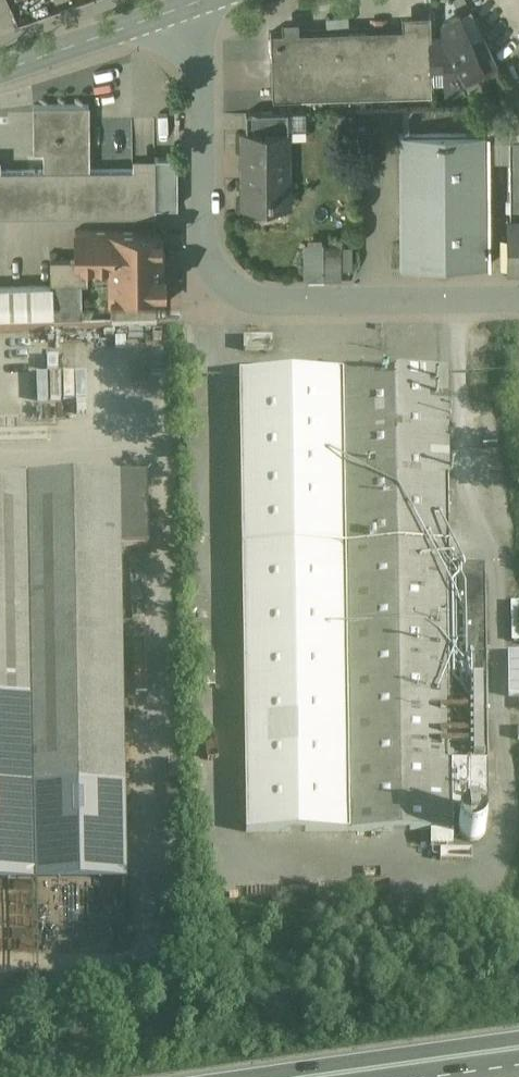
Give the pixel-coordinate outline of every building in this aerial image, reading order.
[(471,45),(458,17),(441,25),(442,40),(429,40),(430,81),(457,80),(480,69),(482,68),(471,45)] [(428,29),(271,34),(272,100),(380,97),(430,95),(430,81),(429,40),(428,29)] [(498,71),(483,39),(471,45),(482,68),(480,69),(484,77),(498,71)] [(90,106),(44,106),(44,171),(89,172),(90,106)] [(288,113),(246,114),(246,133),(287,133),(288,113)] [(246,133),(242,133),(242,209),(287,208),(287,133),(246,133)] [(488,135),(398,136),(399,267),(488,267),(488,135)] [(507,140),(508,218),(518,218),(518,139),(507,140)] [(176,160),(154,160),(154,170),(155,171),(155,209),(177,209),(176,160)] [(98,172),(89,172),(44,171),(0,172),(0,218),(155,217),(155,209),(155,171),(154,170),(98,172)] [(505,218),(506,267),(518,267),(518,218),(508,218),(505,218)] [(156,231),(76,232),(76,262),(110,262),(110,309),(156,309),(159,309),(160,287),(145,287),(145,275),(156,275),(156,231)] [(340,280),(340,248),(322,248),(322,281),(340,280)] [(0,289),(0,332),(52,331),(51,287),(0,289)] [(156,309),(110,309),(110,329),(156,328),(156,309)] [(445,371),(341,372),(348,829),(452,827),(452,805),(449,577),(448,565),(445,371)] [(341,372),(238,373),(245,831),(348,829),(341,372)] [(0,481),(0,704),(28,703),(29,790),(123,788),(118,549),(147,548),(145,478),(0,481)] [(484,564),(448,565),(449,577),(484,577),(484,564)] [(484,577),(449,577),(452,805),(488,805),(484,577)] [(0,704),(0,855),(124,852),(123,788),(29,790),(28,703),(0,704)] [(475,808),(471,808),(467,809),(465,810),(463,811),(461,812),(459,815),(458,818),(457,822),(458,825),(458,827),(459,830),(461,832),(463,834),(467,836),(471,837),(475,836),(478,835),(480,833),(482,831),(484,829),(485,826),(486,823),(486,821),(485,818),(484,814),(481,812),(479,810),(477,809),(475,808)]
